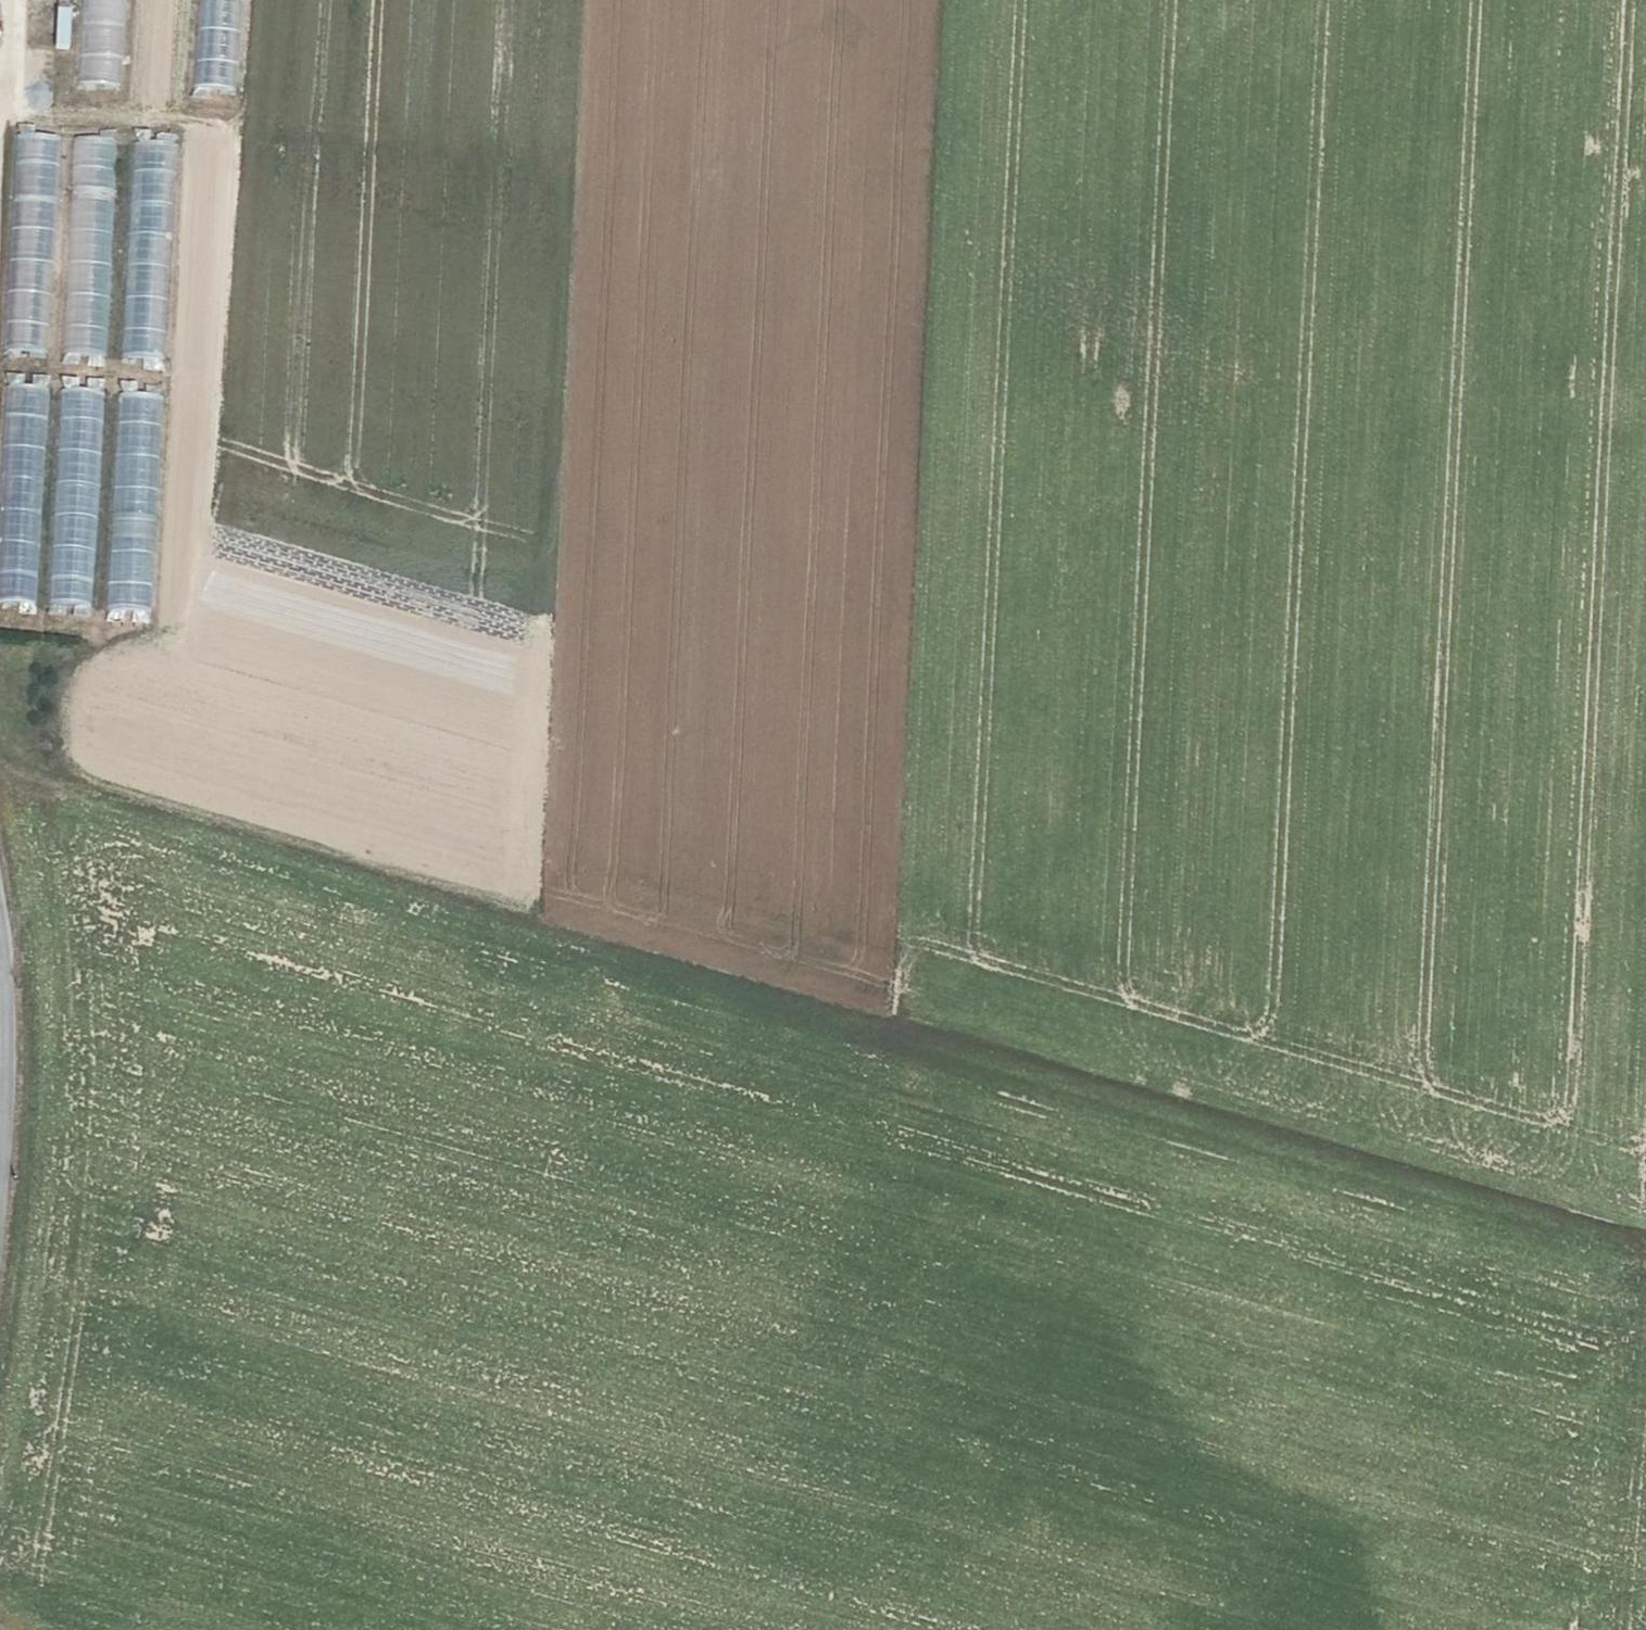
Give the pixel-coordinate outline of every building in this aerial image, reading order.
[(75,84),(121,87),(125,0),(79,0),(75,84)] [(59,138),(13,136),(1,352),(47,355),(59,138)] [(106,357),(117,143),(72,140),(61,355),(106,357)] [(5,388),(0,462),(0,605),(36,608),(50,391),(5,388)] [(104,394),(60,391),(46,608),(90,611),(104,394)]
